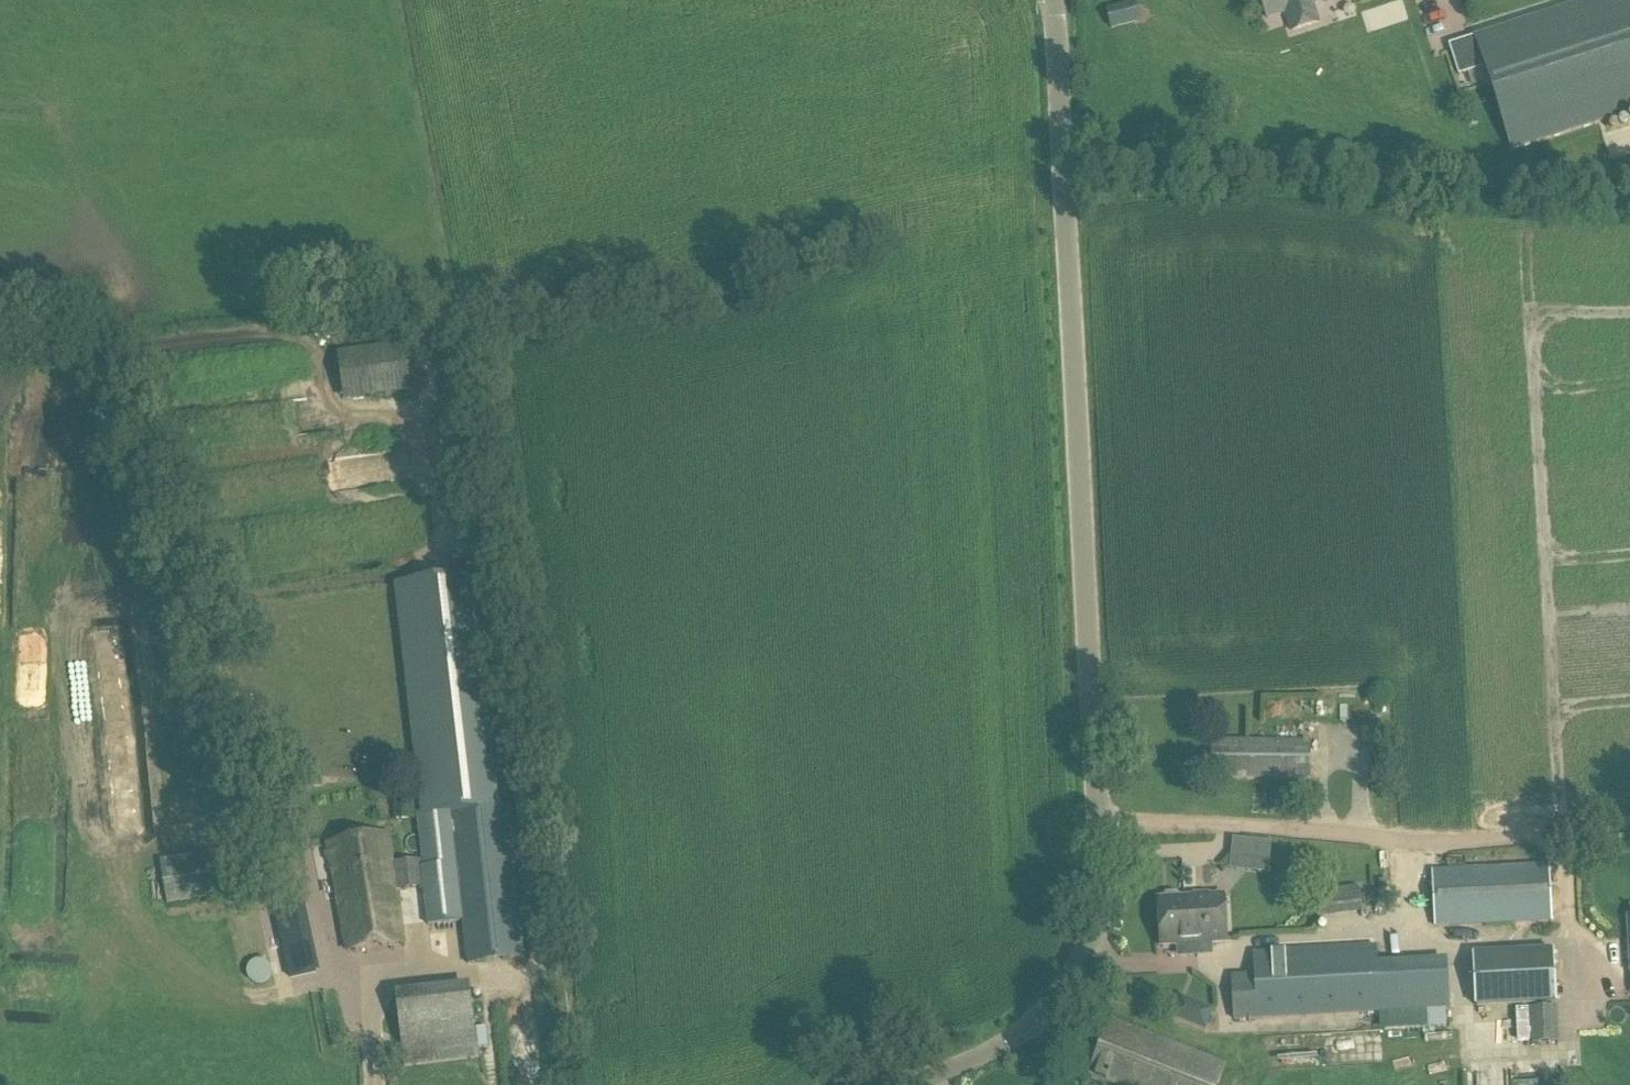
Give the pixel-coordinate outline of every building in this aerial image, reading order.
[(1268,17),(1321,0),(1262,0),(1268,17)] [(1455,40),(1465,69),(1486,63),(1514,151),(1629,114),(1629,0),(1580,0),(1455,40)] [(1139,22),(1133,2),(1107,9),(1112,29),(1139,22)] [(506,809),(495,810),(467,577),(392,585),(424,860),(391,864),(386,834),(328,844),(347,952),(405,942),(396,891),(425,887),(429,926),(464,922),(469,966),(523,960),(506,809)] [(1312,740),(1213,740),(1213,777),(1312,777),(1312,740)] [(413,793),(395,795),(397,818),(415,816),(413,793)] [(1271,863),(1272,847),(1233,843),(1232,859),(1271,863)] [(243,844),(161,858),(169,904),(251,890),(243,844)] [(1549,865),(1434,871),(1437,926),(1552,920),(1549,865)] [(1389,882),(1378,883),(1378,893),(1389,893),(1389,882)] [(1227,939),(1225,895),(1181,898),(1177,894),(1167,895),(1164,899),(1160,899),(1162,945),(1177,945),(1178,959),(1212,957),(1212,943),(1227,942),(1227,939)] [(306,914),(281,920),(293,972),(319,966),(306,914)] [(1380,1014),(1377,964),(1376,946),(1255,953),(1256,974),(1233,975),(1235,1022),(1380,1014)] [(1555,948),(1475,953),(1477,1007),(1558,1003),(1555,948)] [(247,972),(247,973),(247,974),(248,975),(248,976),(248,977),(249,978),(249,979),(250,979),(250,980),(251,981),(252,982),(253,982),(254,983),(255,983),(256,983),(257,984),(258,984),(259,984),(260,983),(261,983),(262,983),(263,982),(264,982),(265,981),(266,981),(266,980),(267,979),(268,978),(268,977),(269,976),(269,975),(269,974),(269,973),(269,972),(269,971),(269,970),(269,969),(268,968),(268,967),(267,966),(266,965),(266,964),(265,964),(264,963),(263,963),(262,962),(261,962),(260,962),(259,962),(258,962),(257,962),(256,962),(255,962),(254,963),(253,963),(252,963),(251,964),(251,965),(250,965),(250,966),(249,967),(248,968),(248,969),(248,970),(247,971),(247,972)] [(472,987),(397,995),(405,1067),(480,1058),(472,987)] [(1556,1006),(1528,1008),(1529,1043),(1557,1042),(1556,1006)] [(1090,1075),(1114,1084),(1218,1084),(1226,1065),(1112,1020),(1090,1075)]
